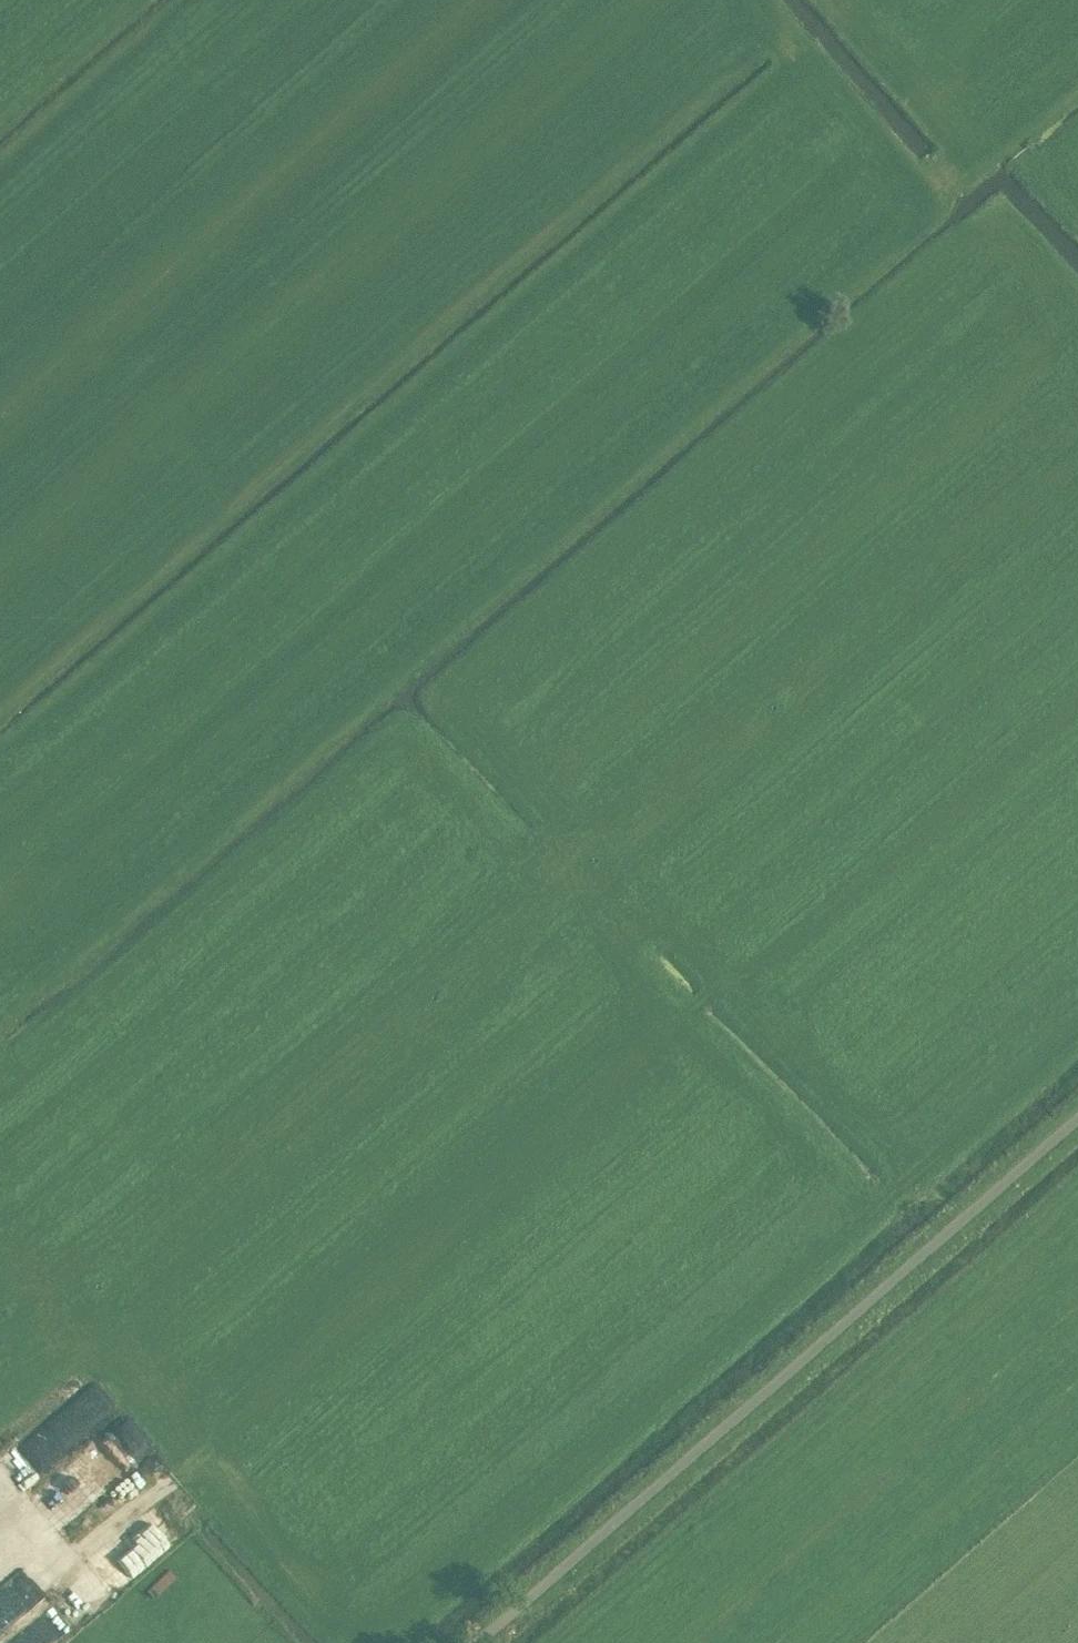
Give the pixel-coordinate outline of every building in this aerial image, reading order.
[(133,1415),(25,1503),(50,1533),(158,1445),(133,1415)] [(160,1540),(147,1550),(133,1531),(93,1561),(100,1571),(87,1581),(102,1599),(167,1550),(160,1540)] [(30,1600),(42,1586),(27,1573),(15,1587),(30,1600)]
